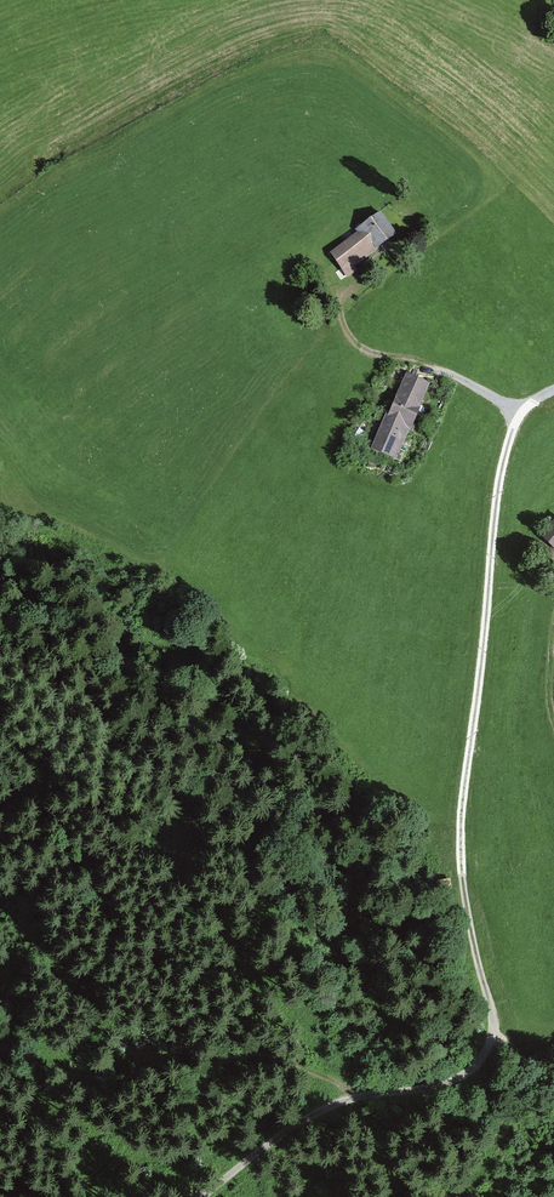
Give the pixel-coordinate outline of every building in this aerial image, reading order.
[(405,241),(385,213),(359,232),(362,236),(334,256),(349,277),(380,255),(382,258),(405,241)] [(435,385),(411,374),(375,452),(399,463),(435,385)]
